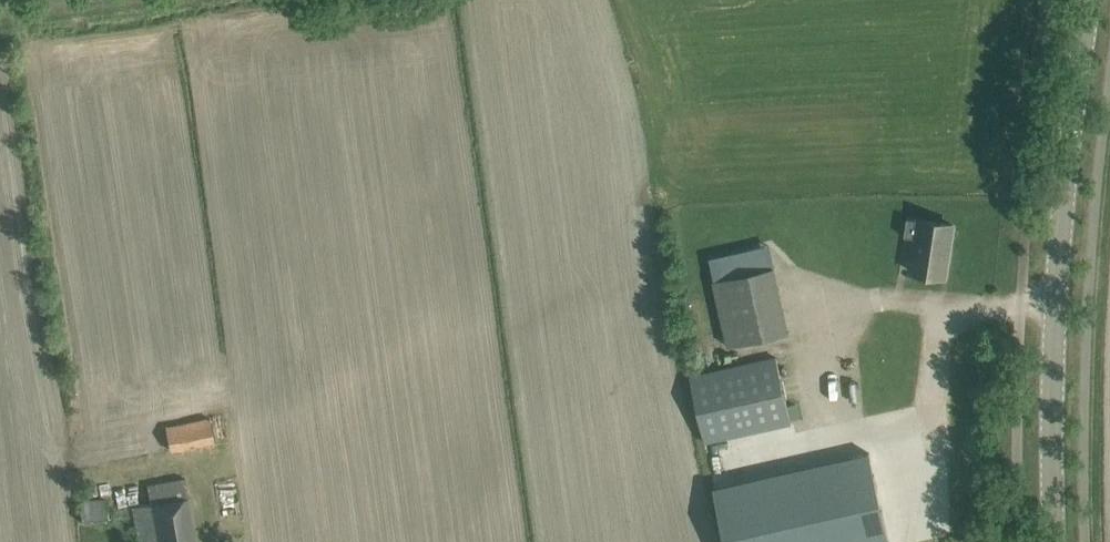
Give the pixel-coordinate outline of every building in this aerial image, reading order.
[(917,237),(911,271),(945,276),(953,225),(907,217),(904,235),(917,237)] [(779,267),(715,279),(729,345),(792,332),(779,267)] [(690,376),(704,442),(791,423),(777,356),(690,376)] [(210,419),(165,427),(169,449),(214,441),(210,419)] [(708,490),(720,541),(884,541),(864,455),(708,490)] [(185,479),(148,485),(151,503),(133,507),(139,541),(196,541),(185,479)] [(78,502),(81,520),(107,517),(105,499),(78,502)]
